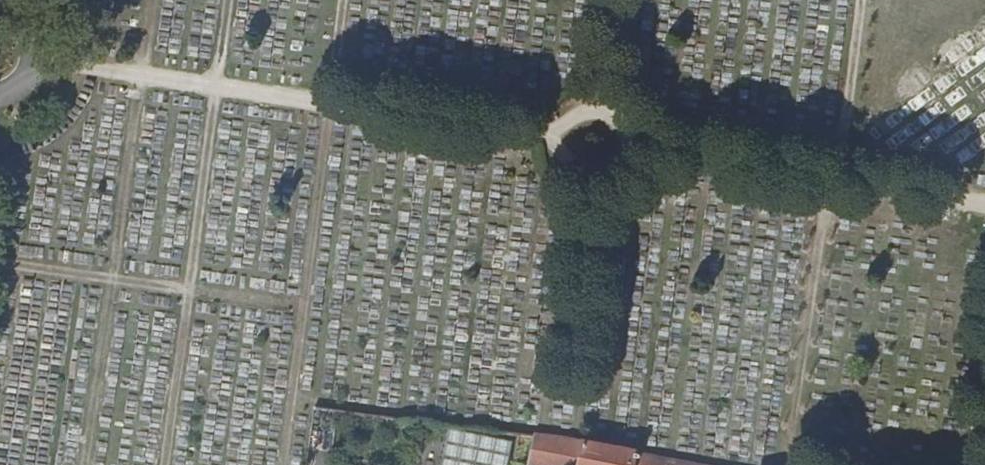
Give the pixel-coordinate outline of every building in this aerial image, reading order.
[(514,434),(449,427),(442,464),(508,464),(514,434)] [(536,436),(532,464),(689,464),(536,436)]
